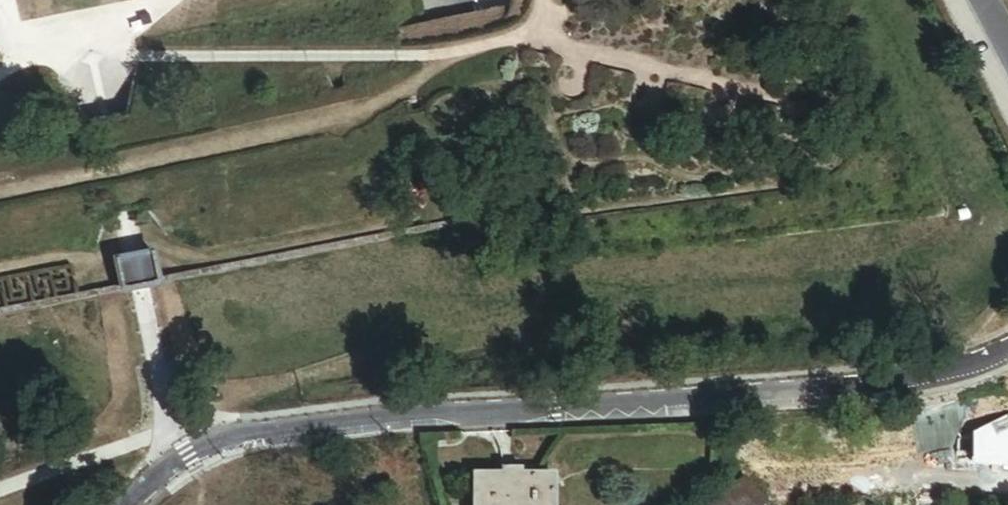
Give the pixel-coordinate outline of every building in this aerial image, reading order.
[(974,182),(958,180),(957,191),(973,193),(974,182)] [(522,469),(502,468),(502,476),(476,476),(476,504),(553,504),(553,477),(522,477),(522,469)] [(743,481),(713,504),(763,504),(743,481)]
